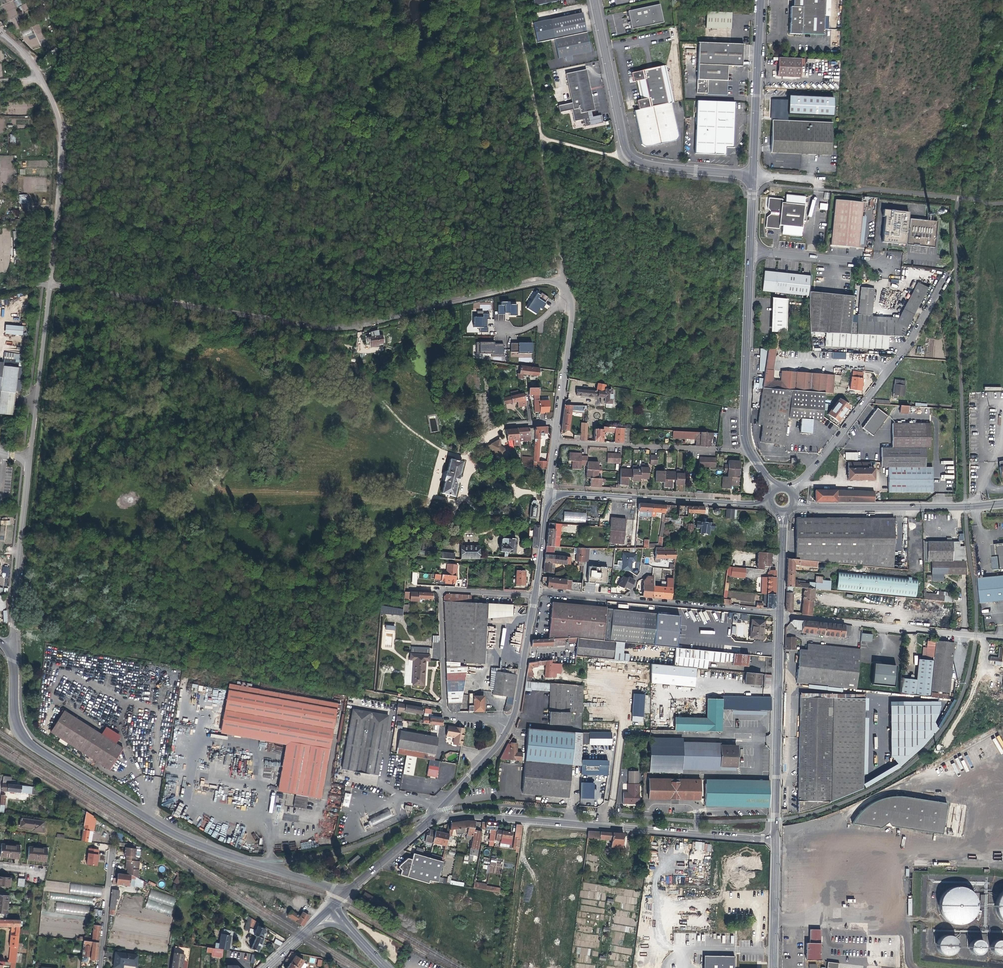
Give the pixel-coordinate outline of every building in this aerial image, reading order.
[(830,0),(793,0),(792,9),(790,9),(790,13),(789,36),(802,36),(824,37),(824,18),(830,18),(830,0)] [(8,20),(18,16),(13,1),(2,5),(8,20)] [(659,4),(627,11),(629,20),(631,29),(662,22),(659,4)] [(731,20),(731,13),(705,12),(705,30),(731,31),(731,20)] [(549,19),(553,38),(585,32),(583,19),(581,13),(549,19)] [(585,32),(553,38),(556,58),(589,51),(587,42),(585,32)] [(742,45),(700,43),(698,93),(726,94),(726,88),(726,81),(728,81),(728,65),(742,66),(742,45)] [(801,59),(778,58),(778,67),(778,77),(800,78),(801,59)] [(671,103),(672,102),(665,69),(636,75),(630,76),(631,80),(632,85),(637,84),(641,103),(636,104),(637,110),(671,103)] [(588,81),(586,70),(565,74),(570,102),(556,105),(558,111),(570,109),(572,121),(582,119),(583,126),(601,122),(600,115),(590,117),(588,111),(593,110),(592,105),(588,81)] [(834,98),(791,96),(791,101),(788,101),(785,100),(777,100),(777,111),(777,113),(788,114),(788,115),(833,117),(834,98)] [(777,111),(777,100),(785,100),(785,99),(772,98),(772,105),(772,111),(777,111)] [(734,102),(696,101),(694,153),(726,155),(729,154),(730,153),(731,151),(732,151),(732,149),(733,135),(734,102)] [(637,110),(632,111),(640,145),(643,147),(651,145),(669,141),(675,140),(678,137),(671,103),(637,110)] [(831,156),(832,123),(772,121),(771,137),(771,153),(831,156)] [(528,169),(535,167),(526,141),(519,144),(521,149),(518,150),(520,154),(525,153),(528,162),(526,163),(528,169)] [(19,203),(28,203),(28,195),(19,194),(19,203)] [(805,198),(786,196),(785,204),(781,204),(782,200),(768,199),(767,209),(770,212),(770,213),(770,214),(766,217),(765,227),(779,229),(779,225),(783,225),(782,234),(801,236),(801,229),(805,198)] [(838,246),(859,248),(863,203),(835,200),(831,245),(838,246)] [(909,219),(908,219),(908,212),(883,210),(882,216),(884,216),(881,242),(892,243),(905,245),(905,244),(907,244),(907,245),(934,247),(937,221),(909,219)] [(9,272),(8,256),(4,257),(2,234),(0,234),(0,272),(9,272)] [(764,272),(762,292),(809,296),(811,277),(786,274),(764,272)] [(871,335),(888,336),(897,336),(901,336),(915,310),(927,288),(918,283),(901,313),(896,323),(871,322),(867,321),(869,305),(872,306),(874,289),(861,288),(857,334),(871,335)] [(535,291),(525,306),(537,314),(541,308),(543,309),(547,303),(539,298),(541,295),(535,291)] [(809,292),(808,302),(809,332),(825,333),(850,334),(854,296),(833,294),(809,292)] [(773,330),(786,331),(787,299),(776,298),(775,302),(775,304),(774,304),(774,316),(773,330)] [(516,315),(516,304),(509,304),(509,302),(500,302),(500,305),(498,305),(498,314),(504,314),(504,313),(506,313),(509,313),(509,315),(516,315)] [(487,323),(487,319),(489,319),(489,314),(483,314),(482,311),(477,311),(477,317),(473,317),(473,327),(479,327),(479,332),(487,332),(487,327),(487,323)] [(5,326),(5,334),(22,336),(23,328),(5,326)] [(371,347),(378,345),(378,344),(382,343),(381,336),(379,336),(377,331),(370,332),(370,337),(366,338),(366,340),(367,342),(370,342),(371,347)] [(888,342),(888,336),(871,335),(857,334),(850,334),(825,333),(824,346),(887,349),(888,342)] [(503,356),(503,344),(494,344),(494,342),(490,342),(487,342),(487,340),(480,341),(480,342),(476,342),(476,354),(491,354),(491,356),(503,356)] [(532,353),(532,341),(528,341),(528,342),(524,342),(511,343),(511,352),(518,352),(518,353),(532,353)] [(765,370),(765,369),(768,349),(760,349),(759,365),(759,370),(765,370)] [(776,349),(768,349),(763,388),(791,390),(795,390),(796,372),(781,370),(781,380),(772,379),(776,349)] [(18,368),(14,367),(15,363),(15,360),(4,359),(3,362),(0,393),(0,415),(12,415),(18,368)] [(538,376),(539,368),(520,365),(519,374),(517,373),(518,379),(523,379),(522,374),(526,375),(538,376)] [(849,389),(860,391),(862,382),(863,373),(853,371),(852,377),(851,376),(849,389)] [(796,372),(795,390),(825,393),(833,393),(834,375),(796,372)] [(894,398),(896,399),(896,395),(903,396),(905,381),(895,380),(893,398),(894,398)] [(601,403),(606,403),(611,403),(611,389),(608,389),(608,386),(599,384),(597,384),(596,391),(576,389),(576,395),(601,397),(601,399),(601,403)] [(539,401),(538,388),(535,388),(528,388),(528,395),(531,395),(531,394),(532,394),(533,394),(534,407),(539,407),(539,401)] [(784,445),(787,418),(791,390),(763,388),(758,424),(760,424),(762,425),(760,442),(784,445)] [(795,390),(791,390),(787,418),(800,419),(812,420),(818,420),(822,420),(825,393),(795,390)] [(517,407),(526,405),(524,393),(503,398),(505,405),(516,402),(517,404),(517,407)] [(849,407),(848,406),(840,400),(839,399),(834,407),(844,414),(846,410),(849,407)] [(549,409),(549,401),(539,401),(539,407),(539,413),(543,413),(543,412),(549,412),(549,409)] [(569,423),(571,405),(565,405),(561,430),(568,430),(569,423)] [(844,414),(834,407),(828,414),(832,416),(830,420),(834,423),(837,420),(838,421),(841,418),(844,414)] [(888,416),(877,408),(869,418),(862,427),(873,436),(888,416)] [(811,431),(812,420),(800,419),(799,433),(803,434),(811,434),(811,431)] [(574,435),(574,439),(586,440),(587,423),(583,423),(581,423),(580,436),(574,435)] [(892,423),(891,449),(925,449),(925,448),(930,448),(930,423),(892,423)] [(594,429),(594,441),(602,441),(603,441),(603,437),(603,432),(614,432),(615,427),(603,427),(603,425),(599,425),(599,429),(594,429)] [(534,427),(533,462),(533,466),(533,468),(546,469),(547,461),(538,461),(539,437),(543,437),(544,434),(546,434),(546,427),(534,427)] [(624,428),(615,427),(614,442),(623,443),(624,428)] [(518,437),(518,436),(517,428),(511,429),(506,429),(508,439),(514,439),(514,437),(518,437)] [(528,435),(528,428),(525,428),(517,428),(518,436),(523,435),(523,437),(525,437),(525,435),(528,435)] [(696,440),(696,432),(673,430),(672,439),(696,440)] [(708,446),(712,446),(712,440),(715,438),(715,433),(696,432),(696,438),(698,440),(698,446),(702,446),(702,445),(705,445),(708,445),(708,446)] [(503,453),(499,441),(488,445),(490,451),(492,450),(495,456),(503,453)] [(486,452),(484,446),(477,448),(475,454),(479,455),(486,452)] [(891,449),(880,449),(880,467),(888,467),(925,467),(925,449),(891,449)] [(580,469),(580,465),(584,465),(587,465),(587,468),(586,474),(586,478),(590,478),(590,482),(590,486),(601,487),(601,482),(602,478),(598,478),(598,474),(598,470),(599,466),(599,462),(587,461),(588,456),(581,455),(581,453),(569,452),(568,460),(572,460),(572,464),(572,469),(580,469)] [(846,452),(845,460),(858,460),(858,452),(846,452)] [(620,454),(607,453),(607,462),(620,463),(620,454)] [(698,466),(704,466),(708,466),(714,467),(714,458),(698,457),(698,459),(698,466)] [(441,494),(453,497),(457,483),(462,462),(450,459),(441,494)] [(728,460),(728,464),(727,472),(727,477),(722,476),(722,488),(729,488),(729,485),(733,485),(737,485),(738,480),(739,465),(739,461),(728,460)] [(874,480),(874,468),(870,468),(870,463),(848,463),(848,470),(848,480),(874,480)] [(628,478),(632,478),(632,481),(635,481),(640,481),(640,479),(644,479),(648,479),(649,467),(644,467),(641,467),(641,469),(636,469),(632,469),(621,468),(620,485),(625,485),(628,485),(628,478)] [(925,467),(888,467),(888,493),(932,493),(933,480),(933,467),(925,467)] [(684,473),(679,473),(676,473),(676,471),(664,471),(660,471),(655,471),(655,481),(659,482),(663,482),(663,487),(668,487),(671,487),(672,480),(675,480),(675,484),(678,484),(683,484),(684,473)] [(815,491),(814,502),(815,502),(837,502),(837,491),(815,491)] [(874,491),(837,491),(837,502),(874,502),(874,491)] [(530,505),(529,518),(536,519),(537,509),(537,506),(537,503),(536,500),(533,500),(531,502),(531,505),(530,505)] [(638,511),(651,512),(652,504),(644,504),(639,503),(638,511)] [(664,513),(665,512),(665,505),(661,505),(652,504),(651,512),(651,516),(655,516),(655,512),(664,513)] [(686,513),(697,513),(697,507),(681,506),(678,506),(677,512),(677,516),(686,517),(686,513)] [(735,518),(735,515),(733,515),(733,509),(726,508),(725,518),(735,518)] [(564,512),(564,522),(586,523),(586,512),(564,512)] [(611,517),(608,543),(623,544),(626,519),(611,517)] [(864,565),(864,518),(794,517),(795,535),(795,559),(864,565)] [(878,518),(864,518),(864,565),(893,569),(894,518),(878,518)] [(696,528),(700,528),(699,534),(708,535),(709,529),(713,530),(714,524),(706,523),(697,522),(696,528)] [(556,524),(549,524),(548,531),(546,546),(549,547),(553,547),(556,524)] [(533,525),(532,534),(532,535),(539,536),(540,525),(533,525)] [(532,537),(531,548),(535,548),(538,549),(539,536),(532,535),(532,537)] [(500,551),(514,553),(516,540),(502,538),(500,551)] [(931,561),(965,561),(964,546),(959,546),(959,542),(956,542),(949,542),(923,541),(923,560),(931,561)] [(997,545),(998,558),(992,559),(992,563),(992,568),(1002,567),(1002,544),(997,545)] [(461,546),(461,559),(479,558),(478,546),(461,546)] [(676,547),(661,548),(655,548),(655,559),(655,562),(660,562),(660,558),(675,559),(676,551),(676,547)] [(578,565),(580,566),(583,566),(583,561),(584,556),(585,549),(574,548),(573,554),(576,554),(575,556),(575,561),(578,562),(578,565)] [(772,553),(764,552),(764,560),(771,560),(772,557),(772,553)] [(623,553),(621,571),(629,571),(631,572),(632,562),(635,562),(636,555),(623,553)] [(562,564),(566,564),(567,557),(548,555),(545,555),(544,563),(543,572),(554,573),(554,570),(551,570),(552,563),(555,563),(560,564),(560,566),(562,566),(562,564)] [(816,567),(817,561),(795,559),(787,559),(787,564),(787,571),(794,572),(794,565),(816,567)] [(965,561),(931,561),(931,581),(943,581),(943,574),(954,575),(967,575),(965,561)] [(446,575),(456,576),(457,570),(457,564),(447,563),(446,575)] [(600,568),(601,567),(589,566),(587,583),(594,584),(594,582),(606,583),(607,569),(600,568)] [(745,568),(731,567),(730,576),(744,577),(745,568)] [(515,585),(525,586),(525,579),(525,571),(516,570),(515,585)] [(767,577),(763,577),(762,594),(763,594),(767,594),(775,594),(776,574),(776,571),(768,570),(767,577)] [(416,572),(412,571),(411,582),(414,585),(422,585),(422,582),(416,582),(416,572)] [(793,580),(794,572),(787,571),(786,579),(786,586),(803,588),(810,588),(810,584),(798,583),(798,580),(793,580)] [(836,590),(915,598),(917,579),(908,578),(838,571),(836,590)] [(440,581),(445,581),(451,582),(455,583),(456,576),(446,575),(435,574),(434,579),(440,580),(440,581)] [(643,581),(642,594),(642,597),(671,600),(673,579),(666,578),(666,587),(653,586),(654,577),(647,576),(643,581)] [(547,582),(546,587),(547,587),(571,590),(572,582),(572,581),(542,577),(541,581),(547,582)] [(623,577),(618,586),(623,589),(624,587),(626,588),(626,589),(629,590),(634,581),(628,578),(627,579),(623,577)] [(980,604),(1002,602),(1002,577),(978,579),(980,604)] [(581,583),(572,582),(571,590),(580,591),(581,583)] [(803,588),(801,613),(801,614),(812,616),(813,609),(815,589),(810,588),(803,588)] [(432,599),(432,593),(403,592),(403,600),(418,601),(418,598),(426,599),(432,599)] [(793,593),(786,593),(785,597),(785,609),(788,613),(792,613),(793,593)] [(924,593),(924,599),(944,601),(944,595),(924,593)] [(486,618),(487,604),(482,603),(472,603),(472,595),(446,594),(443,598),(446,663),(459,664),(484,664),(486,618)] [(767,603),(767,608),(772,609),(775,607),(775,594),(767,594),(767,603)] [(577,638),(603,641),(606,609),(606,608),(552,603),(551,616),(549,639),(564,638),(568,638),(577,637),(577,638)] [(513,605),(487,604),(486,618),(512,616),(513,605)] [(378,613),(402,615),(402,611),(402,610),(392,607),(379,605),(378,613)] [(656,613),(606,609),(603,641),(609,641),(615,642),(653,646),(656,613)] [(763,631),(764,621),(752,619),(749,638),(762,640),(763,631)] [(792,620),(790,622),(792,625),(796,628),(796,629),(801,629),(801,632),(824,634),(824,635),(843,637),(845,625),(834,624),(807,621),(792,620)] [(861,633),(861,641),(872,642),(872,639),(872,634),(861,633)] [(796,638),(785,637),(785,649),(791,649),(795,649),(796,638)] [(565,645),(564,638),(549,639),(532,640),(531,646),(545,646),(565,645)] [(615,647),(615,642),(609,641),(603,641),(577,638),(577,642),(575,656),(628,661),(629,654),(623,653),(623,648),(615,647)] [(933,659),(935,641),(927,641),(926,653),(925,658),(933,659)] [(930,691),(949,693),(952,660),(954,643),(935,641),(930,691)] [(808,644),(807,650),(859,655),(860,649),(808,644)] [(429,648),(411,647),(410,654),(429,655),(429,648)] [(999,647),(998,652),(997,657),(991,656),(990,660),(1002,661),(1002,649),(1002,647),(999,647)] [(726,661),(732,662),(733,653),(675,648),(674,665),(696,668),(707,669),(707,661),(725,663),(726,661)] [(856,689),(859,655),(807,650),(800,649),(796,683),(856,689)] [(748,654),(733,653),(732,665),(747,666),(748,660),(748,654)] [(425,661),(429,661),(429,655),(410,654),(410,660),(414,660),(412,685),(424,686),(425,671),(425,661)] [(899,693),(929,697),(930,692),(933,660),(918,659),(916,680),(901,678),(899,693)] [(552,660),(546,661),(538,662),(528,663),(526,677),(532,678),(533,672),(532,672),(532,667),(535,667),(538,666),(538,665),(546,664),(545,678),(550,678),(552,663),(552,660)] [(694,686),(696,668),(674,665),(661,664),(650,663),(649,682),(694,686)] [(896,665),(874,663),(872,684),(894,686),(896,665)] [(446,666),(448,710),(450,712),(457,712),(466,667),(459,667),(446,666)] [(507,697),(505,704),(511,705),(512,698),(517,670),(496,669),(492,695),(503,696),(507,697)] [(761,674),(746,672),(745,684),(757,685),(760,685),(761,674)] [(583,686),(532,682),(531,682),(526,681),(524,688),(524,691),(530,692),(531,690),(550,691),(550,699),(549,724),(570,725),(570,712),(582,712),(583,686)] [(229,684),(228,690),(220,732),(288,744),(280,791),(295,794),(294,802),(293,807),(305,809),(307,796),(321,799),(337,704),(229,684)] [(469,694),(468,712),(484,712),(484,705),(484,696),(473,696),(473,694),(469,694)] [(641,721),(642,694),(632,694),(631,721),(641,721)] [(723,695),(723,699),(729,699),(729,707),(732,709),(771,710),(771,696),(723,695)] [(864,698),(800,697),(799,756),(798,812),(811,809),(834,801),(862,788),(862,773),(863,718),(864,711),(864,698)] [(723,719),(723,709),(723,699),(718,698),(706,698),(706,710),(675,710),(674,730),(722,732),(723,719)] [(940,722),(940,701),(891,701),(891,756),(897,761),(898,764),(874,777),(871,780),(864,784),(865,787),(906,767),(934,731),(938,729),(946,720),(939,723),(939,719),(940,722)] [(397,704),(397,705),(396,711),(404,712),(404,711),(421,714),(422,708),(406,705),(397,704)] [(113,760),(120,748),(62,710),(49,732),(107,769),(113,760)] [(341,770),(377,776),(388,716),(352,710),(341,770)] [(423,718),(423,724),(441,726),(442,720),(436,719),(423,718)] [(461,746),(464,729),(447,726),(446,736),(454,738),(453,741),(453,744),(461,746)] [(573,744),(582,744),(582,733),(527,728),(526,742),(525,753),(525,760),(522,793),(568,797),(571,765),(573,744)] [(397,748),(434,755),(437,738),(400,731),(397,748)] [(582,733),(582,744),(611,745),(611,733),(582,733)] [(649,772),(681,773),(682,769),(719,770),(719,766),(736,767),(736,758),(736,745),(719,745),(720,743),(682,742),(682,738),(650,738),(649,772)] [(508,743),(500,759),(525,760),(525,753),(519,752),(517,752),(517,743),(510,743),(510,744),(508,743)] [(571,765),(581,765),(581,760),(582,744),(573,744),(571,765)] [(396,754),(406,756),(416,757),(429,760),(433,760),(434,755),(397,748),(396,754)] [(413,775),(416,757),(406,756),(403,774),(413,775)] [(439,762),(433,760),(429,760),(426,776),(432,777),(436,778),(439,762)] [(609,761),(581,760),(581,775),(607,774),(609,761)] [(623,792),(623,803),(638,803),(638,792),(639,792),(639,784),(638,784),(638,771),(629,771),(629,784),(628,784),(628,792),(623,792)] [(12,777),(3,776),(2,783),(11,784),(12,777)] [(770,780),(706,778),(705,807),(768,809),(770,780)] [(648,799),(699,799),(700,782),(648,781),(648,799)] [(595,783),(581,782),(581,799),(594,799),(595,783)] [(34,794),(35,787),(11,784),(2,783),(2,791),(10,792),(10,793),(15,794),(15,792),(34,794)] [(44,788),(35,787),(34,794),(43,795),(44,788)] [(345,793),(342,806),(349,807),(351,794),(345,793)] [(856,819),(853,824),(880,827),(889,822),(892,828),(894,826),(942,834),(947,804),(897,796),(893,796),(888,797),(884,798),(878,800),(874,801),(873,802),(869,805),(865,807),(861,811),(856,819)] [(377,813),(368,817),(371,826),(380,822),(392,817),(388,808),(377,813)] [(94,816),(86,812),(86,815),(84,824),(81,841),(87,842),(89,831),(91,831),(94,816)] [(43,832),(44,822),(22,819),(21,823),(21,825),(33,827),(33,830),(43,832)] [(467,834),(473,836),(474,830),(475,821),(467,821),(453,823),(450,823),(449,830),(449,834),(448,836),(452,837),(453,829),(455,829),(456,834),(462,833),(463,828),(468,827),(467,834)] [(494,841),(497,823),(492,823),(482,822),(481,828),(481,829),(490,829),(489,840),(494,841)] [(513,845),(520,846),(522,827),(521,825),(516,825),(513,845)] [(500,843),(510,845),(511,832),(507,832),(502,831),(502,830),(497,829),(495,840),(500,841),(500,843)] [(446,846),(448,836),(449,834),(431,830),(429,836),(426,835),(425,841),(446,846)] [(477,830),(474,830),(473,836),(471,844),(470,849),(478,850),(481,831),(477,830)] [(611,839),(611,847),(622,848),(623,833),(588,830),(587,838),(611,839)] [(696,842),(695,849),(710,851),(711,844),(696,842)] [(6,857),(10,858),(11,845),(2,844),(0,857),(6,857)] [(20,846),(11,845),(10,858),(15,858),(19,859),(20,846)] [(31,860),(37,860),(38,848),(29,847),(28,859),(31,860)] [(135,856),(135,848),(125,847),(124,852),(124,855),(126,855),(125,860),(127,860),(136,861),(137,856),(135,856)] [(417,847),(415,854),(439,860),(440,856),(432,854),(431,855),(423,852),(423,849),(417,847)] [(48,849),(38,848),(37,860),(40,861),(46,861),(48,849)] [(97,866),(99,850),(89,848),(87,865),(97,866)] [(478,850),(470,849),(468,861),(472,862),(473,855),(476,856),(478,850)] [(442,861),(439,860),(415,854),(412,853),(411,858),(407,857),(398,866),(399,867),(398,868),(400,871),(402,870),(402,871),(401,875),(429,884),(430,881),(437,882),(442,861)] [(358,855),(348,862),(350,865),(360,858),(358,855)] [(137,861),(136,861),(127,860),(126,865),(126,868),(128,868),(128,873),(131,875),(138,878),(139,870),(136,870),(137,861)] [(341,873),(346,868),(341,863),(336,867),(341,873)] [(141,879),(138,878),(131,875),(118,873),(117,878),(113,878),(113,884),(138,887),(141,879)] [(11,878),(3,877),(0,876),(0,886),(10,887),(11,878)] [(69,893),(101,897),(103,887),(70,883),(69,893)] [(939,903),(939,905),(940,908),(941,911),(941,913),(942,915),(943,916),(945,918),(947,919),(950,921),(951,922),(954,923),(957,923),(961,923),(964,923),(967,921),(970,919),(972,917),(974,914),(975,911),(976,909),(977,905),(977,902),(976,899),(975,897),(974,895),(972,892),(970,890),(967,888),(963,887),(959,886),(955,886),(952,887),(948,889),(946,891),(943,893),(941,897),(940,901),(939,903)] [(112,889),(110,903),(115,904),(116,899),(118,899),(119,890),(112,889)] [(151,890),(145,908),(171,915),(176,897),(151,890)] [(362,898),(370,902),(373,896),(365,892),(362,898)] [(50,900),(92,904),(93,897),(50,893),(50,900)] [(8,905),(9,896),(0,895),(0,904),(8,905)] [(285,906),(288,899),(280,895),(276,901),(285,906)] [(56,912),(89,916),(90,906),(57,902),(56,912)] [(102,909),(93,908),(92,916),(99,917),(101,917),(102,909)] [(306,921),(309,916),(303,912),(300,916),(291,910),(288,916),(296,921),(296,922),(303,926),(306,921)] [(255,920),(251,918),(250,925),(249,931),(256,936),(263,939),(265,934),(263,933),(264,931),(265,929),(257,925),(255,930),(254,929),(255,920)] [(10,927),(9,935),(11,935),(9,946),(10,946),(9,962),(16,963),(20,920),(3,920),(0,920),(0,927),(10,927)] [(93,933),(92,937),(92,942),(98,942),(101,921),(96,920),(95,925),(94,925),(93,929),(92,929),(92,932),(93,933)] [(806,959),(820,959),(821,930),(810,929),(810,943),(806,943),(806,950),(806,959)] [(950,934),(940,936),(936,944),(938,951),(949,956),(959,955),(959,957),(964,957),(967,958),(969,955),(969,952),(964,950),(961,948),(962,946),(961,941),(966,940),(965,934),(961,934),(956,932),(954,936),(950,934)] [(215,943),(214,948),(223,949),(228,950),(229,945),(231,935),(221,934),(219,943),(215,943)] [(260,945),(263,939),(256,936),(251,948),(251,949),(258,951),(260,945)] [(987,940),(974,940),(974,954),(987,954),(987,940)] [(995,940),(995,956),(1002,956),(1002,940),(995,940)] [(96,961),(98,942),(92,942),(84,941),(82,954),(82,961),(86,962),(87,961),(88,960),(89,957),(91,957),(91,960),(93,960),(96,961)] [(189,953),(190,948),(190,945),(176,943),(172,967),(187,967),(189,953)] [(201,954),(202,946),(193,945),(190,945),(190,948),(189,953),(201,954)] [(222,961),(223,949),(214,948),(212,948),(212,952),(211,959),(222,961)] [(120,967),(122,967),(123,964),(136,966),(137,955),(116,952),(115,957),(114,967),(120,967)] [(290,963),(297,967),(304,967),(307,965),(304,963),(304,961),(296,955),(293,958),(290,963)] [(703,955),(703,967),(733,967),(733,956),(703,955)]
